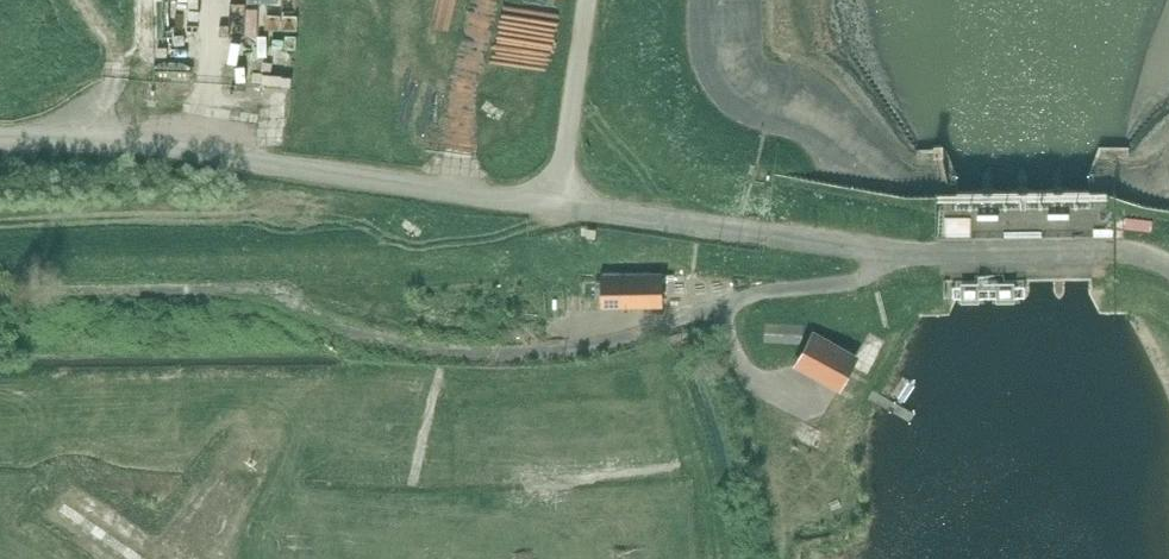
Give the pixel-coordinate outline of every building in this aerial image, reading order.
[(960,198),(938,198),(938,208),(937,242),(937,254),(937,266),(940,266),(940,280),(946,280),(945,301),(956,301),(959,295),(959,283),(983,283),(983,297),(984,301),(986,304),(989,307),(992,304),(993,300),(994,296),(994,282),(1018,282),(1018,297),(1019,300),(1021,304),(1024,307),(1027,304),(1028,300),(1029,296),(1029,282),(1042,282),(1053,282),(1054,296),(1054,300),(1056,304),(1059,306),(1062,304),(1064,299),(1065,296),(1065,281),(1089,281),(1089,294),(1099,314),(1116,314),(1124,314),(1128,314),(1110,280),(1109,235),(1116,235),(1114,195),(1089,195),(1064,196),(1064,189),(1063,187),(1063,185),(1061,184),(1059,185),(1059,187),(1058,189),(1058,196),(1041,196),(1028,197),(1028,189),(1028,188),(1027,186),(1025,185),(1024,186),(1023,187),(1023,190),(1023,197),(993,197),(993,190),(993,188),(992,187),(990,185),(989,187),(988,189),(988,190),(988,197),(960,198)] [(1146,227),(1168,229),(1168,215),(1147,214),(1146,227)] [(601,306),(663,305),(663,273),(601,274),(601,306)] [(850,366),(855,357),(814,334),(798,364),(839,387),(850,366)] [(868,335),(855,357),(850,366),(869,376),(887,344),(868,335)]
